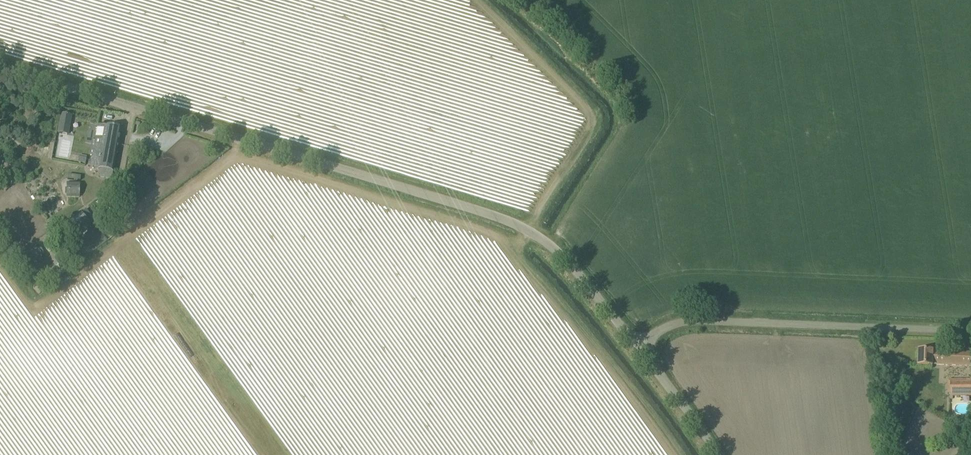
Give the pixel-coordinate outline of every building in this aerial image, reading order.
[(60,114),(57,133),(68,135),(72,116),(60,114)] [(96,137),(94,143),(88,169),(97,171),(98,169),(112,172),(121,129),(106,127),(105,128),(97,127),(96,137)] [(79,155),(78,162),(85,164),(87,156),(79,155)] [(79,197),(79,184),(66,184),(66,197),(79,197)] [(970,366),(970,359),(970,353),(933,352),(932,352),(919,351),(918,366),(932,367),(932,364),(970,366)] [(881,379),(879,382),(880,385),(883,386),(886,385),(888,382),(887,379),(884,378),(881,379)] [(948,381),(948,394),(950,394),(950,399),(952,399),(952,396),(970,396),(970,381),(948,381)]
